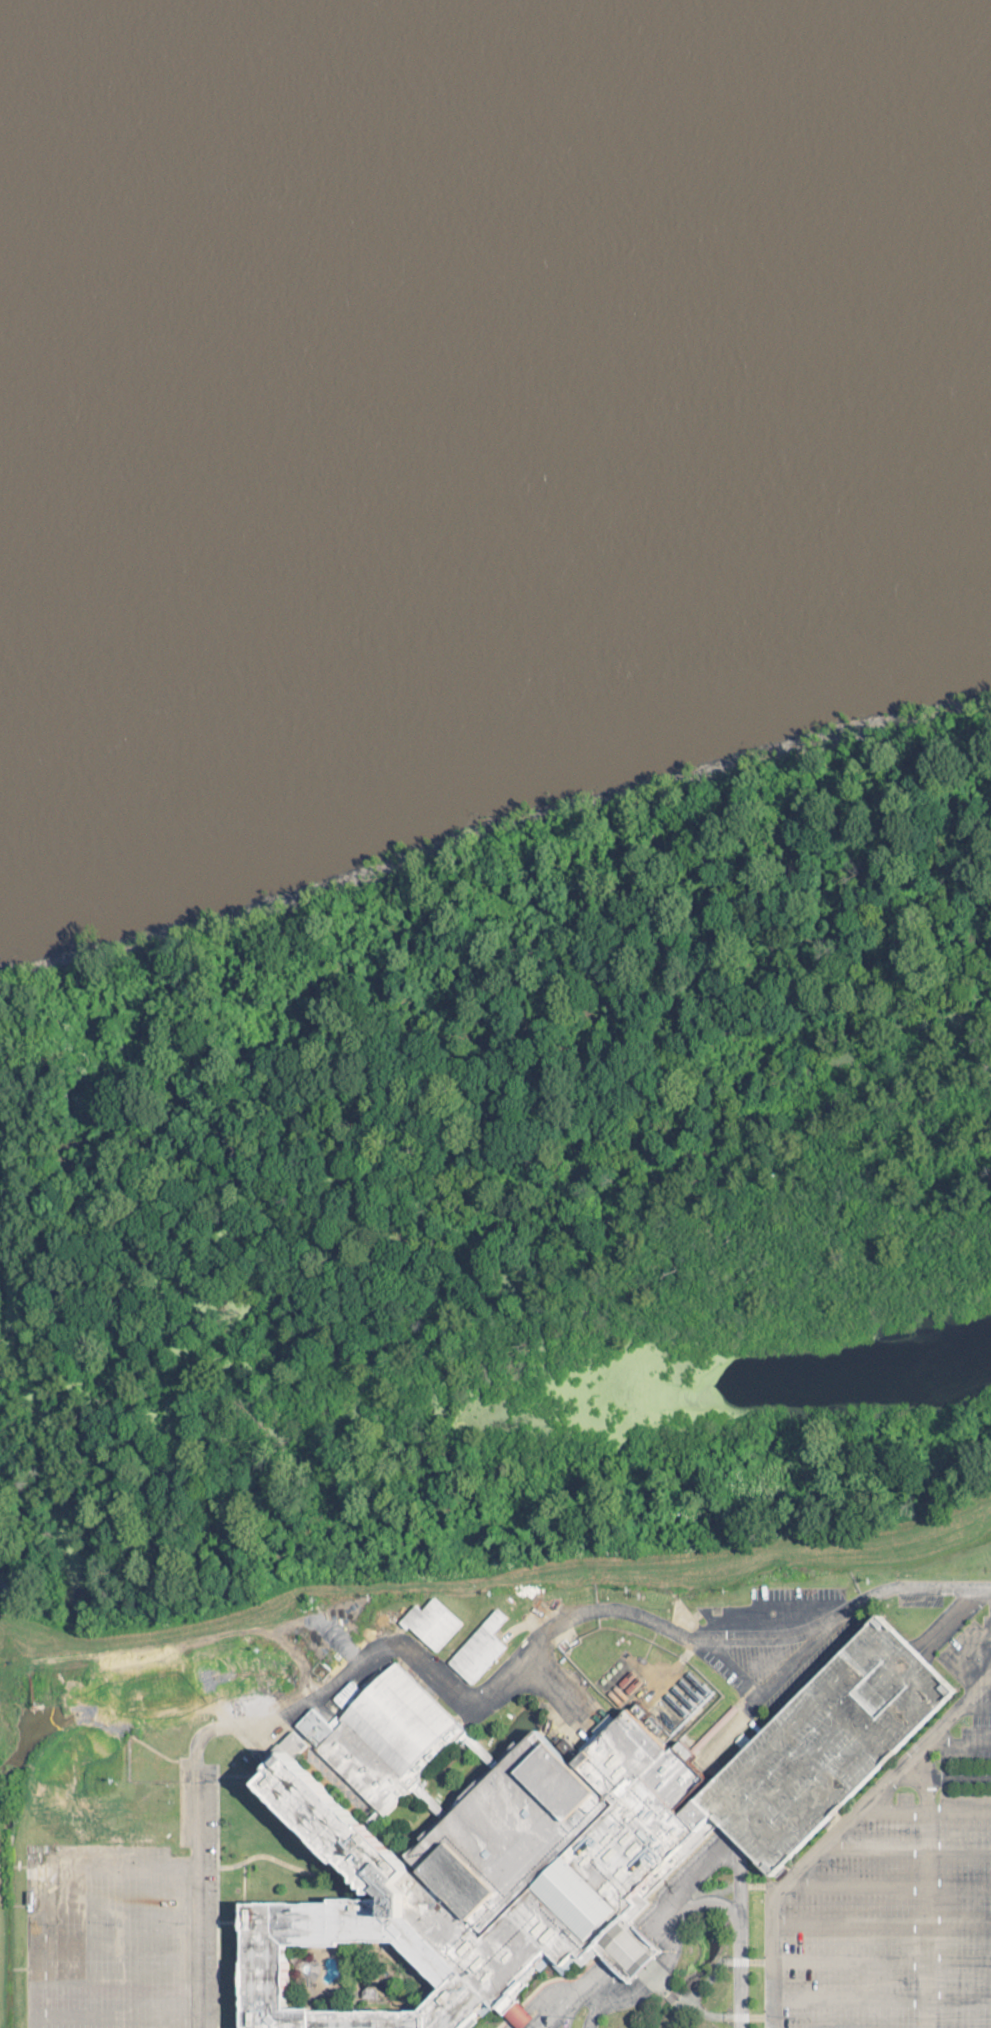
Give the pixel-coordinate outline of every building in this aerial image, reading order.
[(426,1611),(419,1605),(404,1621),(440,1654),(467,1624),(439,1597),(426,1611)] [(511,1647),(497,1634),(511,1618),(501,1609),(451,1663),(476,1686),(511,1647)] [(498,2004),(523,2027),(529,2027),(535,2022),(520,1989),(610,1950),(639,1979),(668,1950),(634,1918),(725,1825),(780,1879),(967,1688),(887,1611),(719,1782),(650,1714),(615,1718),(577,1757),(547,1727),(508,1767),(401,1663),(365,1700),(356,1678),(331,1704),(339,1713),(331,1721),(317,1708),(268,1758),(272,1794),(375,1895),(240,1909),(252,2027),(475,2027),(498,2004)] [(612,2025),(614,2027),(636,2027),(630,2016),(612,2025)]
